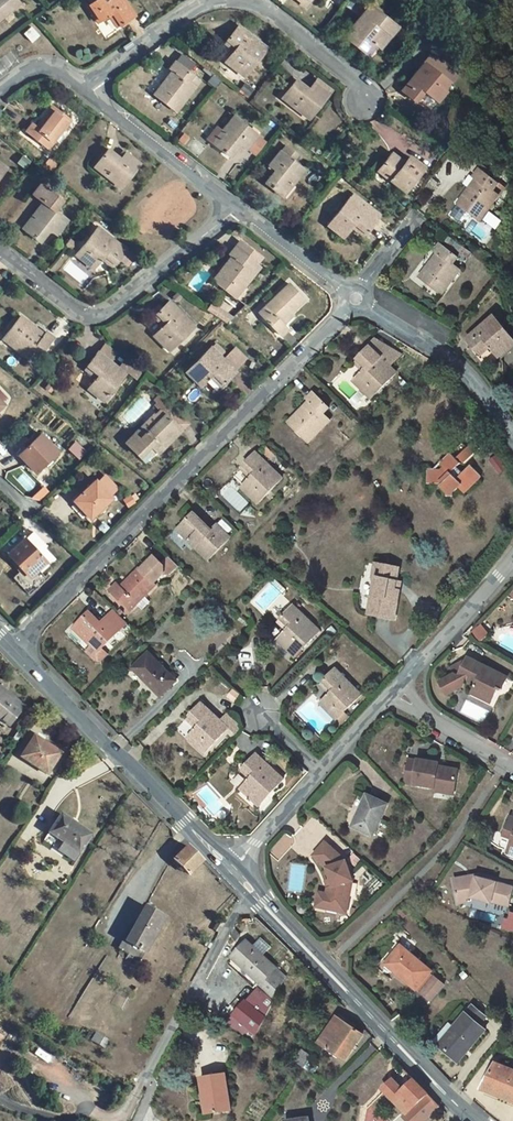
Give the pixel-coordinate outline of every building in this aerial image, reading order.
[(21,3),(18,0),(0,0),(0,20),(21,3)] [(109,15),(112,13),(121,26),(135,16),(125,0),(95,0),(86,6),(98,23),(109,15)] [(357,41),(354,45),(368,55),(376,45),(387,32),(391,35),(397,27),(369,4),(347,33),(357,41)] [(117,28),(121,26),(112,13),(109,15),(117,28)] [(236,48),(234,51),(225,62),(244,77),(267,48),(238,26),(226,40),(236,48)] [(39,35),(31,27),(24,34),(32,42),(39,35)] [(380,48),(391,35),(387,32),(376,45),(380,48)] [(344,37),(354,45),(357,41),(347,33),(344,37)] [(224,43),(234,51),(236,48),(226,40),(224,43)] [(170,68),(172,70),(175,73),(171,79),(168,76),(154,94),(176,112),(200,81),(175,61),(170,68)] [(424,91),(427,93),(437,102),(451,84),(424,63),(402,90),(415,101),(424,91)] [(219,80),(210,73),(207,78),(215,85),(219,80)] [(297,104),(295,108),(310,119),(332,91),(322,84),(319,87),(314,83),(309,90),(296,80),(285,95),(297,104)] [(253,90),(245,84),(241,89),(249,95),(253,90)] [(418,104),(427,93),(424,91),(415,101),(418,104)] [(282,98),(295,108),(297,104),(285,95),(282,98)] [(37,127),(34,124),(30,121),(24,129),(48,148),(71,120),(53,106),(42,120),(37,127)] [(218,128),(208,140),(215,146),(230,157),(240,144),(247,149),(247,148),(258,135),(234,116),(222,131),(218,128)] [(39,117),(34,124),(37,127),(42,120),(39,117)] [(258,135),(247,148),(256,155),(266,142),(258,135)] [(289,182),(293,185),(304,170),(293,162),(289,159),(293,152),(285,145),(269,165),(276,170),(266,183),(280,194),(289,182)] [(109,173),(106,176),(121,188),(140,164),(126,152),(121,159),(108,149),(96,163),(109,173)] [(298,155),(293,152),(289,159),(293,162),(298,155)] [(393,178),(391,180),(405,192),(424,168),(409,156),(404,163),(392,153),(380,168),(393,178)] [(57,165),(49,159),(43,167),(51,173),(57,165)] [(94,166),(106,176),(109,173),(96,163),(94,166)] [(378,171),(391,180),(393,178),(380,168),(378,171)] [(495,193),(500,185),(480,170),(474,178),(476,180),(479,182),(472,192),(469,190),(458,204),(481,222),(500,197),(495,193)] [(476,180),(469,190),(472,192),(479,182),(476,180)] [(283,197),(293,185),(289,182),(280,194),(283,197)] [(37,216),(26,230),(40,242),(50,229),(57,235),(68,220),(55,210),(62,201),(41,184),(33,194),(43,202),(34,214),(37,216)] [(506,190),(500,185),(495,193),(500,197),(506,190)] [(355,209),(359,204),(350,197),(328,226),(343,238),(351,227),(354,224),(366,233),(374,223),(373,223),(377,218),(365,209),(362,214),(355,209)] [(365,209),(359,204),(355,209),(362,214),(365,209)] [(22,228),(26,230),(37,216),(34,214),(22,228)] [(363,237),(366,233),(354,224),(351,227),(363,237)] [(93,269),(102,259),(105,255),(115,264),(126,250),(98,227),(75,255),(93,269)] [(463,247),(449,237),(446,242),(459,252),(463,247)] [(225,266),(213,280),(236,298),(260,267),(257,264),(261,258),(239,241),(235,247),(229,254),(232,256),(235,258),(228,269),(225,266)] [(434,266),(431,264),(420,278),(442,295),(461,271),(454,266),(459,259),(440,244),(435,251),(439,254),(441,256),(434,266)] [(439,254),(431,264),(434,266),(441,256),(439,254)] [(113,267),(115,264),(105,255),(102,259),(113,267)] [(232,256),(225,266),(228,269),(235,258),(232,256)] [(466,265),(459,259),(454,266),(461,271),(466,265)] [(270,313),(264,318),(282,336),(288,329),(284,325),(281,322),(292,312),(305,299),(289,283),(264,307),(270,313)] [(166,324),(163,327),(154,335),(169,351),(195,327),(169,301),(156,314),(166,324)] [(213,305),(209,311),(218,317),(227,323),(232,318),(222,311),(213,305)] [(259,313),(264,318),(270,313),(264,307),(259,313)] [(294,315),(292,312),(281,322),(284,325),(294,315)] [(153,317),(163,327),(166,324),(156,314),(153,317)] [(47,334),(45,335),(42,339),(32,331),(35,327),(20,316),(3,339),(27,358),(33,351),(39,356),(53,338),(47,334)] [(491,348),(499,358),(512,347),(512,339),(495,317),(467,340),(478,352),(488,344),(491,348)] [(45,335),(35,327),(32,331),(42,339),(45,335)] [(363,351),(365,353),(371,347),(379,355),(387,347),(375,339),(363,351)] [(104,344),(98,352),(110,361),(116,353),(104,344)] [(212,374),(223,384),(236,372),(234,370),(246,358),(235,347),(223,360),(218,355),(222,351),(216,344),(212,348),(211,347),(186,373),(200,386),(209,377),(212,374)] [(481,356),(491,348),(488,344),(478,352),(481,356)] [(365,353),(358,360),(367,369),(364,372),(354,382),(371,399),(397,373),(391,367),(402,356),(387,347),(379,355),(371,347),(365,353)] [(98,352),(87,365),(99,374),(96,378),(88,389),(104,402),(128,372),(136,379),(141,373),(125,361),(119,368),(110,361),(98,352)] [(355,363),(364,372),(367,369),(358,360),(355,363)] [(85,369),(96,378),(99,374),(87,365),(85,369)] [(220,388),(223,384),(212,374),(209,377),(220,388)] [(304,413),(301,410),(288,423),(309,443),(330,421),(324,414),(330,408),(314,393),(307,399),(310,401),(313,405),(304,413)] [(154,405),(160,410),(162,407),(164,410),(169,405),(157,397),(154,400),(156,403),(154,405)] [(304,413),(313,405),(310,401),(301,410),(304,413)] [(182,431),(188,424),(169,405),(164,410),(162,407),(160,410),(162,412),(162,411),(182,431)] [(140,457),(148,449),(147,448),(150,445),(155,450),(159,454),(182,431),(162,411),(162,412),(156,418),(159,421),(147,432),(145,429),(141,426),(125,443),(140,457)] [(156,418),(145,429),(147,432),(159,421),(156,418)] [(376,429),(372,425),(368,429),(372,433),(376,429)] [(40,469),(50,459),(58,452),(41,434),(19,455),(36,472),(40,469)] [(451,455),(450,454),(440,463),(444,467),(441,470),(429,470),(428,483),(444,484),(441,487),(448,493),(448,497),(455,497),(454,494),(460,488),(466,494),(472,487),(470,485),(480,474),(472,466),(464,474),(461,476),(455,470),(458,468),(461,464),(460,463),(463,461),(465,464),(480,448),(475,442),(468,449),(456,460),(451,455)] [(152,453),(155,450),(150,445),(147,448),(148,449),(152,453)] [(275,455),(266,446),(262,451),(270,460),(275,455)] [(254,475),(251,478),(241,488),(258,504),(283,479),(257,453),(244,466),(254,475)] [(497,456),(490,460),(494,466),(500,474),(507,469),(497,456)] [(52,462),(50,459),(40,469),(42,471),(52,462)] [(241,469),(251,478),(254,475),(244,466),(241,469)] [(464,474),(458,468),(455,470),(461,476),(464,474)] [(483,477),(480,474),(470,485),(472,487),(483,477)] [(94,515),(105,505),(112,498),(110,495),(117,489),(105,477),(98,483),(95,480),(73,501),(90,519),(94,515)] [(107,507),(105,505),(94,515),(97,518),(107,507)] [(192,538),(189,542),(204,557),(208,561),(231,538),(217,525),(212,530),(194,513),(180,527),(192,538)] [(177,531),(189,542),(192,538),(180,527),(177,531)] [(23,569),(19,573),(29,583),(56,560),(32,534),(26,540),(24,538),(7,553),(13,559),(9,562),(16,569),(19,566),(23,569)] [(124,591),(121,588),(118,585),(111,591),(131,610),(156,585),(155,584),(163,575),(170,574),(178,566),(169,557),(162,564),(155,556),(141,571),(140,569),(128,581),(131,584),(124,591)] [(460,567),(464,570),(470,565),(466,561),(460,567)] [(375,597),(371,596),(368,614),(395,620),(400,591),(395,591),(397,582),(400,569),(376,564),(373,578),(375,579),(378,580),(375,597)] [(478,574),(470,565),(464,570),(472,579),(478,574)] [(128,581),(121,588),(124,591),(131,584),(128,581)] [(294,606),(281,619),(290,628),(288,631),(278,641),(295,657),(320,632),(294,606)] [(203,612),(197,607),(190,614),(196,620),(203,612)] [(89,638),(86,641),(93,647),(100,654),(104,649),(121,632),(107,618),(102,624),(90,612),(77,626),(89,638)] [(114,612),(107,618),(121,632),(128,625),(114,612)] [(27,619),(24,616),(18,622),(21,625),(27,619)] [(278,622),(288,631),(290,628),(281,619),(278,622)] [(471,632),(482,641),(490,632),(480,623),(471,632)] [(74,629),(86,641),(89,638),(77,626),(74,629)] [(93,647),(87,652),(97,662),(102,662),(109,655),(104,649),(100,654),(93,647)] [(177,681),(149,653),(133,669),(160,697),(177,681)] [(466,681),(475,686),(473,690),(492,700),(497,690),(500,685),(503,687),(508,678),(467,658),(458,677),(455,675),(439,681),(444,694),(464,686),(466,681)] [(455,675),(458,677),(466,661),(452,668),(455,675)] [(330,695),(321,704),(337,720),(338,718),(343,723),(349,717),(344,712),(362,695),(336,669),(324,682),(333,692),(330,695)] [(320,685),(330,695),(333,692),(324,682),(320,685)] [(0,689),(0,719),(9,726),(23,707),(0,689)] [(492,700),(473,690),(471,694),(491,704),(492,700)] [(197,728),(193,732),(188,739),(205,754),(229,728),(236,735),(239,731),(240,730),(240,729),(240,726),(239,724),(228,714),(221,721),(202,703),(190,716),(200,725),(197,728)] [(187,719),(197,728),(200,725),(190,716),(187,719)] [(43,744),(34,738),(21,757),(48,774),(61,754),(44,743),(43,744)] [(254,775),(251,779),(241,789),(259,806),(284,780),(257,755),(245,767),(254,775)] [(439,763),(418,759),(418,761),(409,759),(405,782),(414,783),(413,784),(434,788),(455,791),(459,770),(439,766),(439,763)] [(242,770),(251,779),(254,775),(245,767),(242,770)] [(300,771),(294,777),(298,779),(303,774),(300,771)] [(298,779),(294,777),(292,777),(291,777),(290,778),(287,781),(288,785),(290,788),(298,779)] [(388,804),(368,795),(353,827),(373,836),(388,804)] [(64,843),(59,850),(74,860),(91,834),(61,815),(55,824),(49,833),(64,843)] [(511,818),(504,836),(512,839),(512,818),(511,818)] [(287,831),(269,851),(278,860),(297,840),(287,831)] [(325,905),(347,910),(353,881),(347,862),(326,843),(314,856),(327,868),(331,880),(333,887),(328,889),(327,895),(325,905)] [(203,861),(188,845),(172,861),(181,871),(184,870),(189,875),(203,861)] [(478,876),(462,879),(464,887),(456,888),(458,905),(467,903),(466,900),(472,899),(480,901),(492,904),(492,903),(509,907),(512,890),(512,888),(477,879),(478,876)] [(464,887),(462,879),(454,880),(456,888),(464,887)] [(325,905),(327,895),(319,893),(316,907),(346,914),(347,910),(325,905)] [(140,961),(165,917),(145,906),(121,950),(140,961)] [(219,934),(225,923),(218,920),(213,930),(219,934)] [(262,940),(255,948),(263,956),(270,948),(262,940)] [(263,956),(255,948),(247,941),(232,958),(260,986),(232,1020),(256,1036),(286,982),(274,971),(276,969),(263,956)] [(400,976),(417,989),(431,973),(432,971),(402,946),(389,962),(403,973),(400,976)] [(386,965),(400,976),(403,973),(389,962),(386,965)] [(434,975),(431,973),(417,989),(419,992),(434,975)] [(435,974),(420,992),(431,1001),(445,983),(435,974)] [(436,1043),(443,1049),(458,1062),(485,1030),(480,1025),(486,1018),(472,1007),(466,1014),(454,1028),(450,1025),(436,1041),(436,1043)] [(356,1026),(339,1015),(337,1018),(354,1029),(356,1026)] [(354,1029),(337,1018),(320,1043),(346,1061),(352,1052),(349,1050),(354,1042),(357,1044),(363,1035),(354,1029)] [(256,1036),(232,1020),(227,1025),(253,1042),(256,1036)] [(86,1038),(92,1041),(96,1034),(90,1030),(86,1038)] [(96,1034),(92,1041),(104,1048),(108,1041),(96,1034)] [(303,1068),(305,1069),(310,1062),(312,1058),(313,1057),(303,1050),(295,1062),(303,1068)] [(319,1068),(310,1062),(305,1069),(314,1075),(319,1068)] [(512,1070),(497,1064),(482,1089),(512,1102),(512,1070)] [(227,1075),(202,1079),(205,1096),(207,1096),(210,1113),(232,1110),(227,1075)] [(394,1080),(384,1090),(408,1114),(405,1117),(409,1120),(426,1120),(441,1107),(432,1098),(428,1093),(421,1086),(416,1080),(405,1090),(394,1080)]
